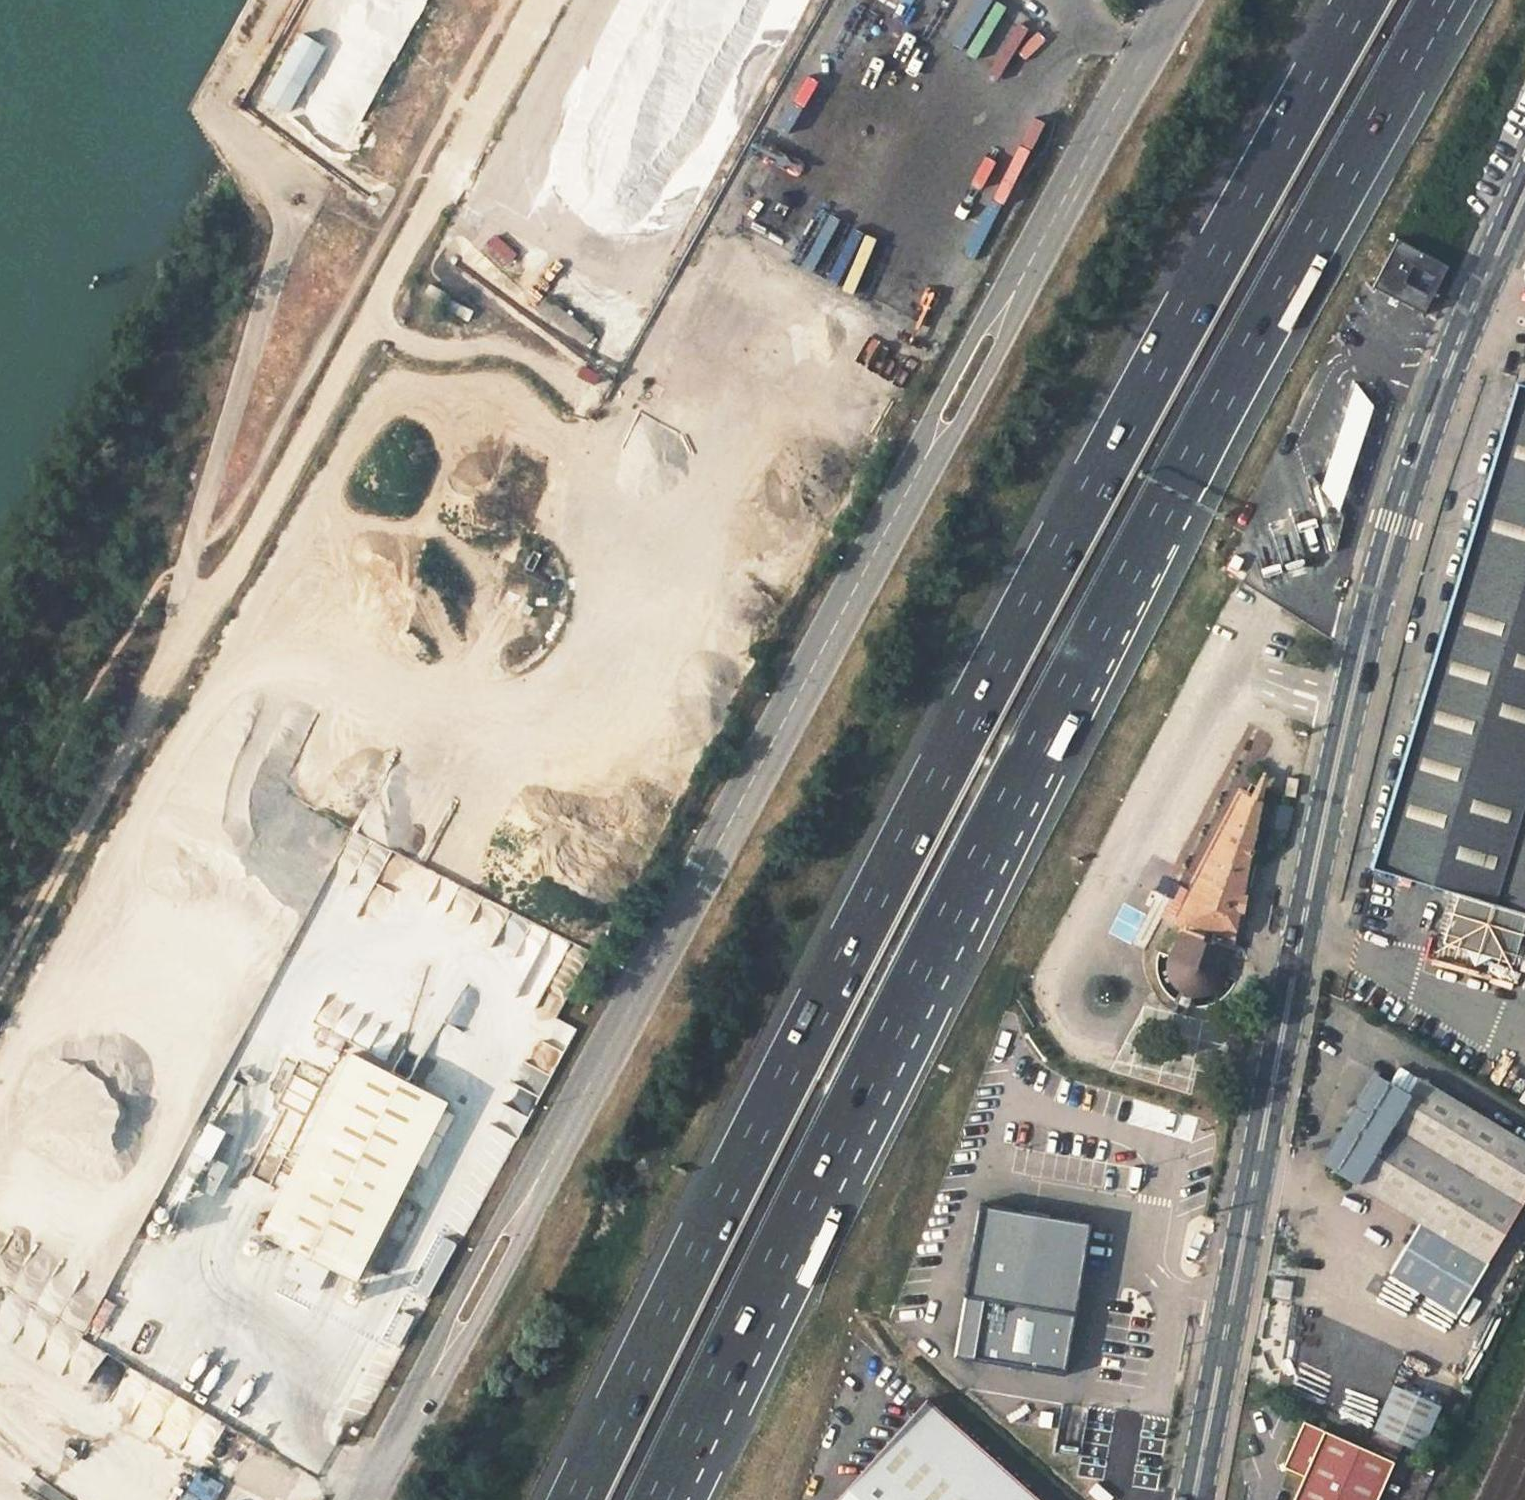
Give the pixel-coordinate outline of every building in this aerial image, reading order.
[(899,71),(922,18),(910,13),(887,66),(899,71)] [(345,152),(393,61),(360,44),(312,134),(345,152)] [(961,46),(950,66),(972,78),(983,57),(961,46)] [(286,112),(305,80),(282,67),(264,99),(286,112)] [(1032,146),(1061,91),(1038,79),(1009,134),(1032,146)] [(495,236),(487,245),(507,263),(515,254),(495,236)] [(1396,242),(1372,290),(1422,314),(1446,267),(1396,242)] [(545,297),(536,308),(585,345),(593,334),(545,297)] [(448,298),(442,308),(467,322),(473,312),(448,298)] [(1371,866),(1458,893),(1442,944),(1466,951),(1472,964),(1486,957),(1509,964),(1524,913),(1524,360),(1522,359),(1371,866)] [(583,367),(578,376),(594,384),(599,375),(583,367)] [(1311,506),(1342,515),(1376,408),(1345,399),(1311,506)] [(1261,801),(1267,774),(1264,773),(1251,798),(1261,801)] [(1244,912),(1248,895),(1243,894),(1261,801),(1251,798),(1248,803),(1238,798),(1183,904),(1170,897),(1161,916),(1184,928),(1169,956),(1167,966),(1169,977),(1172,982),(1180,990),(1183,992),(1184,993),(1189,995),(1193,995),(1201,996),(1208,994),(1213,991),(1218,988),(1225,979),(1232,940),(1239,911),(1244,912)] [(598,965),(592,977),(601,982),(607,970),(598,965)] [(1189,1008),(1193,995),(1189,995),(1184,993),(1183,992),(1179,1004),(1189,1008)] [(539,1043),(561,1053),(575,1025),(553,1014),(539,1043)] [(1158,1039),(1198,1040),(1198,1017),(1159,1016),(1158,1039)] [(356,1282),(447,1101),(353,1052),(261,1232),(298,1251),(317,1261),(330,1268),(356,1282)] [(1358,1109),(1367,1114),(1387,1080),(1378,1075),(1358,1109)] [(1487,1265),(1524,1202),(1524,1143),(1420,1078),(1410,1094),(1387,1080),(1367,1114),(1333,1169),(1420,1223),(1487,1265)] [(1132,1100),(1127,1125),(1187,1136),(1191,1114),(1160,1108),(1160,1105),(1132,1100)] [(1092,1222),(981,1204),(958,1351),(1068,1369),(1092,1222)] [(1487,1265),(1420,1223),(1389,1273),(1456,1314),(1487,1265)] [(305,1284),(317,1261),(298,1251),(285,1274),(305,1284)] [(306,1314),(330,1268),(317,1261),(305,1284),(293,1307),(306,1314)] [(127,1422),(146,1382),(125,1373),(106,1412),(127,1422)] [(1443,1405),(1392,1383),(1373,1428),(1402,1442),(1423,1451),(1443,1405)] [(927,1398),(837,1499),(1041,1499),(927,1398)] [(1402,1442),(1373,1428),(1365,1447),(1304,1419),(1283,1464),(1304,1473),(1292,1499),(1376,1499),(1402,1442)] [(185,1424),(158,1424),(157,1443),(184,1444),(185,1424)] [(221,1483),(192,1470),(179,1499),(213,1499),(221,1483)]
